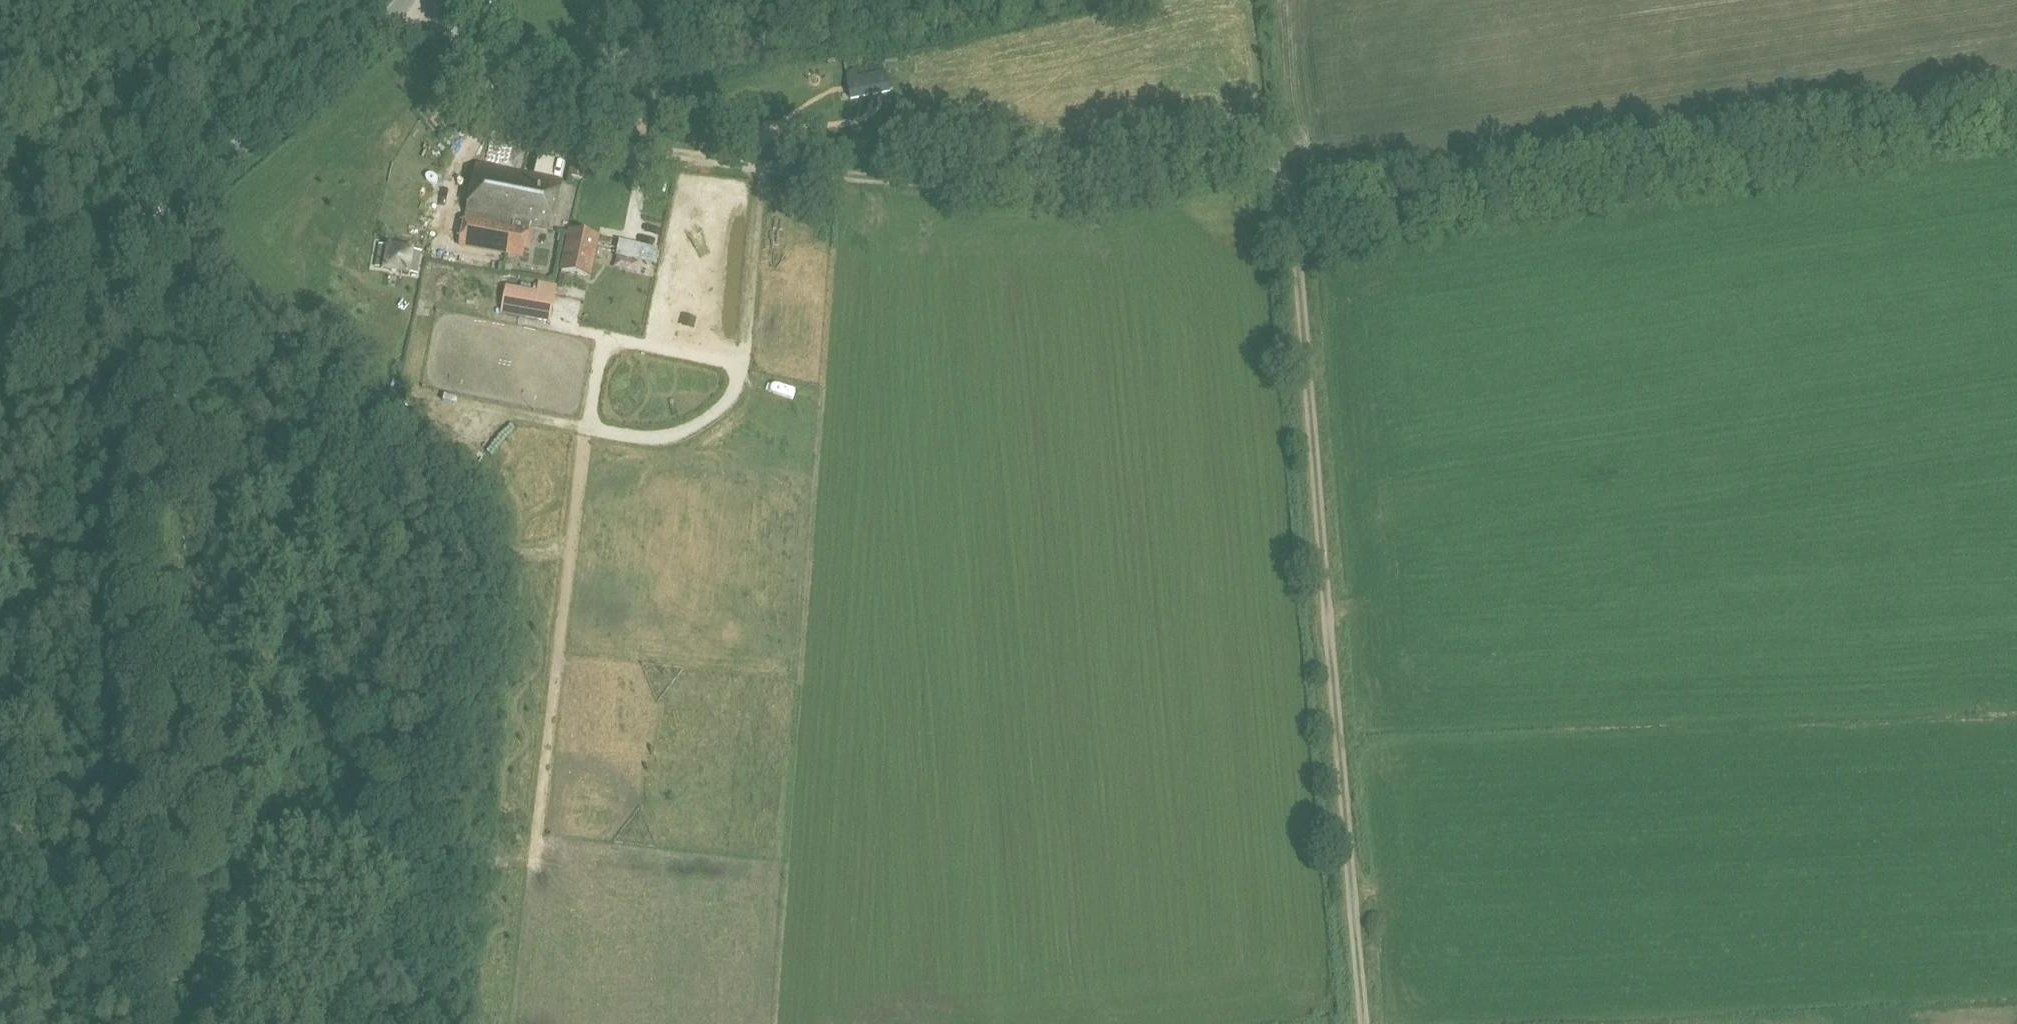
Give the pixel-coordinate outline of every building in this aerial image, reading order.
[(886,71),(846,79),(851,100),(890,93),(886,71)] [(477,164),(459,246),(523,257),(529,227),(551,231),(562,182),(477,164)] [(570,230),(561,271),(591,278),(600,236),(570,230)] [(380,241),(376,263),(407,269),(409,261),(405,260),(406,253),(404,253),(406,246),(380,241)] [(506,286),(501,313),(550,321),(556,286),(534,282),(532,291),(506,286)]
